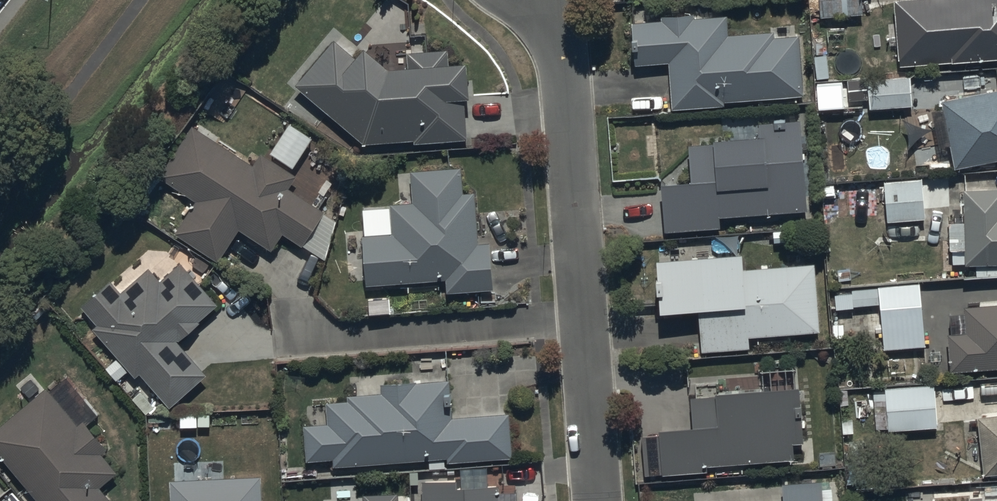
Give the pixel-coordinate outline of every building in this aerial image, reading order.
[(820,17),(862,14),(861,0),(819,0),(820,17)] [(928,57),(951,56),(952,61),(996,58),(996,0),(924,0),(928,57)] [(662,20),(632,23),(635,64),(668,62),(672,108),(724,105),(724,101),(805,95),(800,33),(774,35),(773,30),(727,33),(726,15),(693,18),(692,14),(662,16),(662,20)] [(333,38),(293,84),(362,143),(413,139),(413,143),(466,138),(463,97),(467,96),(464,62),(447,64),(446,48),(406,51),(407,66),(387,67),(362,46),(354,55),(333,38)] [(912,105),(910,76),(867,79),(870,108),(912,105)] [(940,98),(942,107),(931,109),(938,146),(951,144),(955,166),(996,158),(996,87),(940,98)] [(692,182),(662,184),(665,230),(719,226),(719,215),(806,209),(799,118),(758,121),(759,134),(713,138),(712,143),(689,145),(692,182)] [(310,138),(288,123),(270,152),(292,166),(310,138)] [(191,125),(157,177),(195,201),(175,233),(218,261),(239,229),(271,250),(282,233),(301,245),(323,210),(287,188),(296,175),(260,152),(252,164),(191,125)] [(391,231),(361,234),(365,286),(445,279),(446,291),(491,287),(487,241),(477,242),(473,191),(462,192),(460,166),(409,171),(411,200),(389,202),(391,231)] [(922,179),(884,181),(887,222),(925,219),(922,179)] [(964,188),(965,221),(949,222),(950,250),(965,249),(965,264),(996,263),(996,187),(964,188)] [(740,253),(656,260),(660,311),(698,308),(702,352),(749,348),(748,337),(819,331),(814,263),(742,268),(740,253)] [(110,278),(79,305),(95,324),(91,328),(134,376),(139,372),(168,406),(206,373),(177,340),(217,305),(179,262),(159,280),(147,266),(120,290),(110,278)] [(925,345),(920,282),(850,288),(850,293),(835,294),(836,309),(853,308),(853,306),(880,303),(881,311),(867,312),(869,334),(883,332),(884,348),(925,345)] [(946,333),(949,371),(996,367),(996,304),(964,307),(966,332),(946,333)] [(328,423),(304,425),(307,461),(332,459),(333,467),(446,458),(446,463),(512,458),(508,413),(451,417),(448,379),(380,384),(381,392),(346,395),(346,401),(326,402),(328,423)] [(936,427),(933,383),(885,386),(888,430),(936,427)] [(0,423),(0,458),(35,500),(110,500),(99,486),(116,472),(101,453),(106,448),(83,420),(77,425),(46,386),(0,423)] [(658,432),(641,433),(644,475),(706,471),(705,465),(793,459),(792,442),(801,441),(797,388),(690,395),(692,426),(657,428),(658,432)] [(978,416),(984,474),(996,472),(996,414),(978,416)] [(168,480),(169,500),(261,500),(260,476),(168,480)] [(421,480),(422,500),(499,500),(499,484),(461,485),(461,479),(421,480)] [(821,481),(782,484),(783,500),(823,500),(821,481)] [(960,485),(919,488),(920,500),(961,500),(960,485)] [(399,491),(361,493),(361,500),(399,500),(399,491)]
